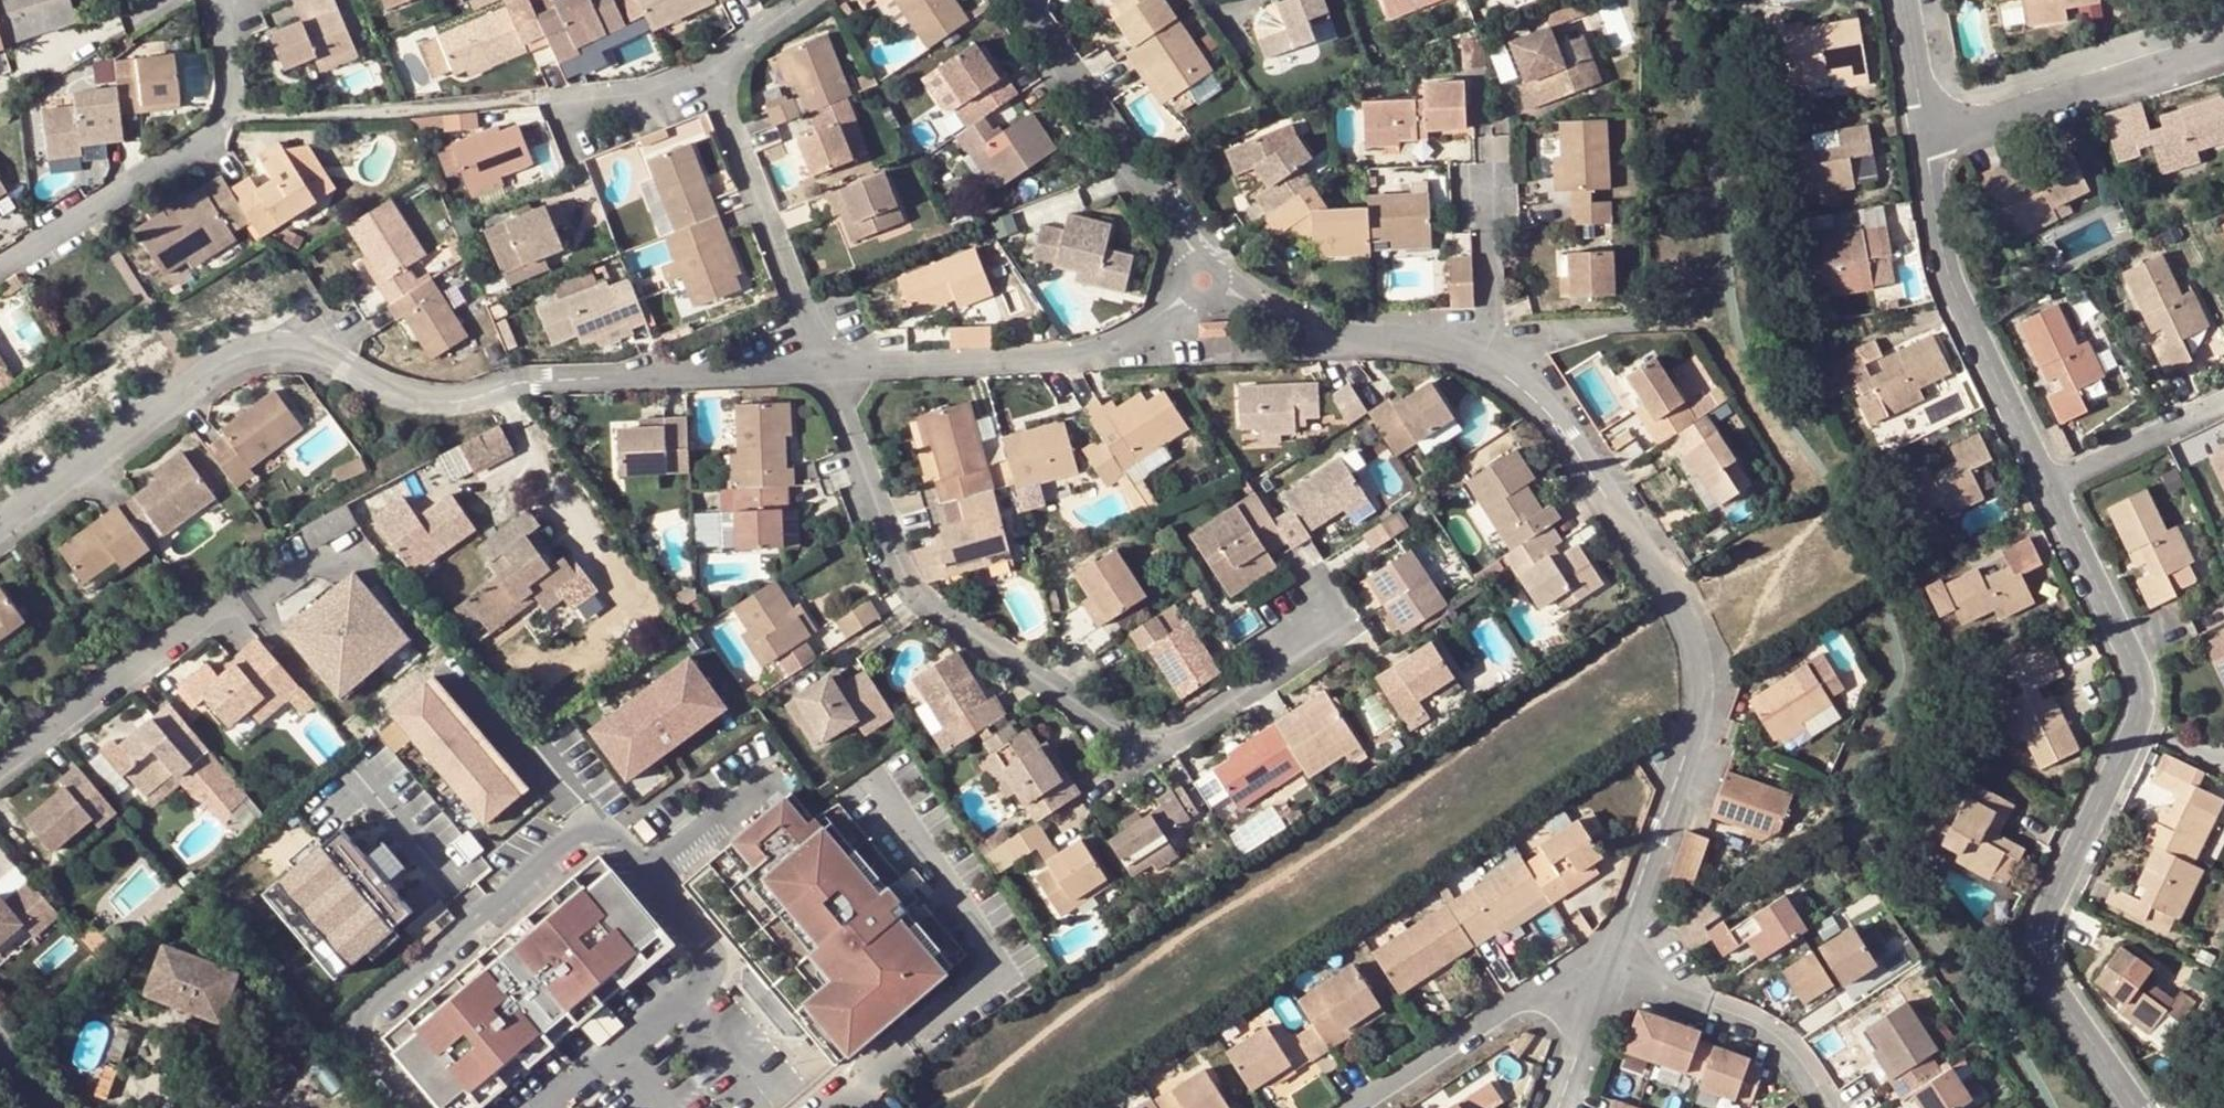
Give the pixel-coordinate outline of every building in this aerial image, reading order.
[(2,45),(1,41),(66,21),(71,19),(65,0),(0,0),(0,46),(2,45)] [(312,27),(302,31),(297,20),(268,33),(281,69),(311,57),(314,64),(352,47),(332,0),(301,0),(312,27)] [(302,31),(312,27),(301,0),(289,0),(297,20),(302,31)] [(546,31),(538,13),(533,0),(522,0),(437,36),(453,73),(467,67),(489,58),(491,64),(528,48),(524,41),(546,31)] [(538,13),(546,31),(558,60),(579,52),(576,46),(597,37),(627,25),(616,0),(533,0),(538,13)] [(655,30),(716,1),(716,0),(641,0),(655,30)] [(879,2),(896,29),(913,17),(902,0),(877,0),(879,2)] [(959,0),(902,0),(913,17),(932,45),(962,25),(972,18),(968,13),(959,0)] [(972,18),(992,5),(989,0),(987,0),(968,13),(972,18)] [(1121,0),(1119,0),(1106,9),(1100,0),(1096,0),(1104,14),(1114,7),(1120,17),(1128,12),(1121,0)] [(1181,17),(1170,0),(1121,0),(1128,12),(1120,17),(1139,44),(1181,17)] [(1262,33),(1290,23),(1282,0),(1275,0),(1270,2),(1258,23),(1262,33)] [(1290,23),(1262,33),(1268,53),(1318,35),(1312,21),(1333,13),(1328,0),(1282,0),(1290,23)] [(1393,13),(1427,0),(1388,0),(1393,13)] [(1636,19),(1638,19),(1637,0),(1628,0),(1636,19)] [(2026,24),(2023,0),(2008,0),(2012,27),(2026,24)] [(2027,26),(2068,20),(2066,9),(2101,2),(2100,0),(2023,0),(2027,26)] [(972,18),(962,25),(965,31),(996,11),(992,5),(972,18)] [(1765,16),(1771,58),(1787,55),(1794,86),(1814,83),(1830,80),(1832,91),(1869,83),(1858,19),(1818,26),(1799,30),(1802,40),(1787,42),(1784,25),(1782,13),(1765,16)] [(1214,65),(1181,17),(1139,44),(1129,50),(1140,67),(1148,61),(1171,97),(1183,90),(1217,68),(1214,65)] [(1493,62),(1491,21),(1481,24),(1468,29),(1469,63),(1493,62)] [(1518,84),(1528,111),(1605,79),(1594,53),(1587,34),(1561,45),(1552,23),(1511,40),(1528,80),(1518,84)] [(2163,29),(2166,39),(2184,33),(2180,24),(2163,29)] [(1210,32),(1201,38),(1211,51),(1219,45),(1210,32)] [(810,111),(853,94),(830,33),(787,50),(799,82),(804,95),(810,111)] [(437,36),(419,44),(433,80),(453,73),(437,36)] [(131,37),(111,48),(113,59),(136,44),(131,37)] [(576,46),(579,52),(600,44),(597,37),(576,46)] [(992,112),(1022,92),(1008,71),(1002,76),(991,60),(978,40),(942,65),(968,101),(961,106),(973,124),(985,116),(988,115),(992,112)] [(356,57),(352,47),(314,64),(317,71),(356,57)] [(787,50),(777,54),(788,86),(799,82),(787,50)] [(210,100),(207,51),(192,52),(195,101),(210,100)] [(113,59),(115,76),(116,85),(120,113),(140,111),(140,103),(177,99),(172,53),(135,57),(113,59)] [(1002,76),(1008,71),(998,56),(991,60),(1002,76)] [(489,58),(467,67),(469,74),(491,64),(489,58)] [(1148,61),(1140,67),(1163,103),(1171,97),(1148,61)] [(961,106),(968,101),(942,65),(927,75),(954,111),(961,106)] [(1225,82),(1217,68),(1183,90),(1191,103),(1225,82)] [(858,77),(863,90),(878,84),(873,70),(858,77)] [(1431,118),(1432,126),(1470,125),(1469,79),(1429,82),(1429,96),(1368,99),(1369,126),(1406,125),(1406,134),(1423,133),(1422,119),(1431,118)] [(1830,80),(1814,83),(1816,94),(1832,91),(1830,80)] [(106,137),(122,135),(120,113),(116,85),(71,89),(73,107),(40,111),(46,156),(81,152),(80,141),(106,137)] [(1775,93),(1751,98),(1755,123),(1813,112),(1810,94),(1797,96),(1798,100),(1777,104),(1775,93)] [(765,103),(767,109),(789,100),(786,94),(765,103)] [(767,109),(773,125),(810,111),(804,95),(789,100),(767,109)] [(2180,110),(2183,121),(2165,127),(2150,133),(2140,104),(2104,116),(2118,162),(2138,157),(2136,149),(2153,143),(2161,175),(2199,161),(2196,152),(2223,143),(2223,97),(2180,110)] [(178,107),(177,99),(140,103),(140,111),(178,107)] [(478,126),(476,110),(444,114),(446,126),(446,129),(478,126)] [(998,170),(1006,182),(1058,148),(1032,110),(1006,129),(983,146),(998,170)] [(2183,121),(2180,110),(2161,116),(2165,127),(2183,121)] [(408,117),(413,130),(446,126),(444,114),(410,116),(408,117)] [(973,124),(958,134),(967,149),(972,145),(979,140),(996,128),(988,115),(985,116),(973,124)] [(1614,188),(1612,117),(1562,119),(1565,158),(1566,189),(1572,189),(1614,188)] [(1432,133),(1432,126),(1431,118),(1422,119),(1423,133),(1432,133)] [(500,125),(456,143),(466,167),(475,187),(507,173),(538,160),(521,122),(503,130),(500,125)] [(1254,194),(1268,215),(1313,185),(1301,166),(1312,158),(1296,137),(1291,122),(1226,149),(1236,175),(1256,167),(1269,185),(1254,194)] [(842,123),(800,139),(814,176),(856,160),(842,123)] [(1002,124),(996,128),(979,140),(983,146),(1006,129),(1002,124)] [(1406,125),(1369,126),(1370,142),(1406,140),(1406,134),(1406,125)] [(1850,160),(1872,155),(1867,126),(1837,131),(1839,148),(1814,152),(1813,143),(1791,145),(1800,198),(1854,189),(1853,186),(1850,160)] [(639,137),(643,146),(669,136),(666,127),(639,137)] [(1813,143),(1814,152),(1839,148),(1837,132),(1812,137),(1812,142),(1813,143)] [(80,141),(81,152),(82,159),(109,156),(106,137),(80,141)] [(261,150),(265,159),(287,145),(282,138),(261,150)] [(967,149),(964,151),(984,180),(998,170),(983,146),(979,140),(972,145),(967,149)] [(287,145),(318,197),(337,185),(310,141),(287,145)] [(677,230),(719,214),(692,142),(650,158),(656,176),(677,230)] [(456,143),(446,147),(456,172),(466,167),(456,143)] [(259,227),(262,232),(300,208),(318,197),(287,145),(265,159),(276,177),(261,187),(251,173),(232,185),(234,188),(253,218),(259,227)] [(2051,208),(2065,201),(2087,190),(2070,153),(2012,180),(2005,163),(1976,177),(1994,216),(2008,209),(2019,232),(2022,237),(2056,220),(2051,208)] [(1876,181),(1872,155),(1850,160),(1853,186),(1876,181)] [(1566,189),(1565,158),(1556,158),(1558,190),(1566,189)] [(908,219),(888,169),(829,191),(839,215),(846,212),(855,208),(866,236),(908,219)] [(232,185),(225,173),(191,195),(195,202),(173,215),(169,209),(138,228),(165,272),(191,256),(234,229),(253,218),(234,188),(232,185)] [(507,173),(475,187),(478,195),(511,183),(507,173)] [(640,182),(661,236),(667,234),(677,230),(656,176),(640,182)] [(1313,185),(1267,217),(1279,233),(1285,229),(1311,211),(1313,240),(1314,257),(1373,256),(1373,242),(1371,218),(1371,207),(1331,209),(1314,185),(1313,185)] [(1413,188),(1415,196),(1433,196),(1433,187),(1413,188)] [(1574,203),(1614,201),(1614,188),(1572,189),(1574,203)] [(195,202),(191,195),(169,209),(173,215),(195,202)] [(1415,196),(1370,198),(1371,207),(1371,218),(1373,242),(1393,242),(1433,240),(1433,196),(1415,196)] [(428,256),(392,199),(352,224),(373,255),(389,279),(381,284),(393,302),(416,287),(434,276),(430,270),(417,278),(410,266),(428,256)] [(501,271),(544,255),(563,247),(554,227),(565,222),(556,199),(532,209),(516,215),(485,228),(501,271)] [(516,215),(532,209),(529,200),(513,206),(516,215)] [(1574,203),(1576,226),(1615,224),(1614,201),(1574,203)] [(2071,213),(2065,201),(2051,208),(2056,220),(2071,213)] [(857,239),(866,236),(855,208),(846,212),(857,239)] [(1035,256),(1078,268),(1099,274),(1097,284),(1125,292),(1136,254),(1108,246),(1116,220),(1073,208),(1068,225),(1044,218),(1035,256)] [(2008,209),(1994,216),(2005,239),(2019,232),(2008,209)] [(1311,211),(1285,229),(1313,240),(1311,211)] [(721,219),(719,214),(677,230),(667,234),(677,260),(683,276),(695,305),(739,287),(734,272),(718,233),(725,231),(721,219)] [(1868,261),(1886,257),(1890,257),(1885,227),(1855,232),(1856,237),(1846,239),(1847,241),(1849,250),(1831,254),(1829,244),(1807,247),(1816,300),(1873,290),(1872,287),(1868,261)] [(240,237),(234,229),(191,256),(196,264),(240,237)] [(740,270),(725,231),(718,233),(734,272),(740,270)] [(447,242),(456,262),(466,256),(458,237),(447,242)] [(1433,240),(1393,242),(1393,248),(1434,248),(1433,240)] [(1831,254),(1849,250),(1847,241),(1829,244),(1831,254)] [(1617,292),(1616,247),(1572,249),(1572,275),(1565,275),(1566,294),(1617,292)] [(977,248),(900,277),(915,315),(956,299),(960,308),(995,294),(977,248)] [(1453,308),(1478,307),(1475,254),(1451,255),(1453,308)] [(389,279),(373,255),(365,260),(381,284),(389,279)] [(501,271),(505,282),(548,265),(544,255),(501,271)] [(2122,273),(2144,316),(2154,311),(2161,327),(2168,339),(2151,347),(2165,373),(2190,359),(2181,341),(2209,326),(2193,292),(2182,296),(2161,255),(2122,273)] [(1891,283),(1886,257),(1868,261),(1872,287),(1891,283)] [(683,276),(677,260),(664,265),(671,280),(683,276)] [(561,295),(610,278),(604,264),(556,283),(561,295)] [(1099,274),(1078,268),(1075,278),(1097,284),(1099,274)] [(476,281),(481,291),(505,282),(501,271),(476,281)] [(6,280),(13,292),(23,287),(15,274),(6,280)] [(631,324),(649,318),(632,275),(612,283),(610,278),(561,295),(540,303),(553,338),(578,329),(582,338),(592,334),(629,320),(631,324)] [(469,333),(434,276),(416,287),(393,302),(389,304),(398,316),(406,311),(434,354),(444,349),(463,337),(469,333)] [(481,291),(485,303),(509,294),(505,282),(481,291)] [(757,293),(762,305),(780,298),(775,286),(757,293)] [(491,305),(496,317),(505,314),(501,301),(491,305)] [(2018,324),(2037,366),(2048,360),(2057,378),(2061,390),(2047,396),(2060,424),(2087,411),(2077,391),(2104,377),(2088,341),(2077,347),(2057,306),(2018,324)] [(2154,311),(2144,316),(2152,331),(2161,327),(2154,311)] [(507,318),(496,322),(508,350),(519,346),(507,318)] [(1231,318),(1202,320),(1203,333),(1232,332),(1231,318)] [(635,335),(631,324),(629,320),(592,334),(598,349),(635,335)] [(956,347),(995,345),(993,326),(954,330),(956,347)] [(1931,335),(1895,352),(1900,364),(1885,371),(1871,379),(1862,366),(1881,355),(1873,340),(1855,347),(1856,350),(1841,359),(1855,386),(1859,397),(1874,390),(1887,417),(1922,400),(1917,391),(1950,375),(1931,335)] [(463,337),(444,349),(451,360),(470,348),(463,337)] [(497,341),(483,347),(490,362),(504,356),(497,341)] [(1900,364),(1895,352),(1878,361),(1885,371),(1900,364)] [(1647,424),(1659,444),(1681,430),(1696,420),(1689,408),(1658,357),(1630,375),(1646,402),(1656,419),(1647,424)] [(1841,359),(1815,371),(1828,399),(1855,386),(1841,359)] [(2048,360),(2037,366),(2045,382),(2047,383),(2057,378),(2048,360)] [(1299,409),(1313,409),(1323,408),(1322,379),(1243,384),(1243,423),(1262,422),(1263,429),(1283,429),(1298,427),(1298,419),(1299,409)] [(1371,410),(1354,383),(1337,394),(1354,421),(1371,410)] [(1710,394),(1689,408),(1696,420),(1706,414),(1729,399),(1719,383),(1708,390),(1710,394)] [(743,386),(744,394),(778,392),(777,385),(743,386)] [(1097,396),(1082,405),(1104,439),(1121,467),(1128,463),(1188,425),(1164,389),(1148,399),(1141,390),(1116,405),(1107,411),(1102,404),(1097,396)] [(1873,424),(1887,417),(1874,390),(1859,397),(1873,424)] [(225,434),(208,447),(227,473),(243,461),(246,466),(273,446),(300,428),(275,392),(221,430),(225,434)] [(959,494),(992,485),(968,396),(924,409),(932,437),(932,438),(942,474),(933,477),(940,500),(959,494)] [(1112,398),(1102,404),(1107,411),(1116,405),(1112,398)] [(787,481),(793,481),(792,464),(785,465),(784,435),(782,401),(733,402),(735,453),(735,467),(744,467),(744,483),(745,483),(787,481)] [(791,401),(782,401),(784,435),(792,434),(791,401)] [(1638,408),(1647,424),(1656,419),(1646,402),(1638,408)] [(932,437),(924,409),(908,413),(916,441),(932,437)] [(1313,420),(1313,409),(1299,409),(1298,419),(1313,420)] [(1398,451),(1403,460),(1463,422),(1457,413),(1398,451)] [(1735,461),(1706,414),(1696,420),(1681,430),(1694,450),(1683,456),(1695,475),(1699,472),(1719,505),(1740,492),(1725,467),(1735,461)] [(690,469),(688,415),(665,415),(665,425),(641,425),(619,425),(618,469),(690,469)] [(665,425),(665,415),(640,416),(641,425),(665,425)] [(1065,422),(1004,438),(1009,459),(1014,478),(1018,489),(1040,483),(1078,472),(1065,422)] [(1262,422),(1243,423),(1244,439),(1283,440),(1283,429),(1263,429),(1262,422)] [(498,427),(416,468),(426,487),(507,445),(498,427)] [(1990,461),(1977,434),(1950,447),(1957,462),(1930,476),(1926,465),(1892,480),(1910,520),(1944,504),(1949,516),(1982,497),(1970,472),(1990,461)] [(1120,482),(1128,477),(1121,467),(1104,439),(1082,451),(1108,489),(1120,482)] [(1627,465),(1644,454),(1639,445),(1622,456),(1627,465)] [(227,473),(237,486),(278,456),(273,446),(246,466),(243,461),(227,473)] [(1552,523),(1562,517),(1552,502),(1545,507),(1528,481),(1535,477),(1515,447),(1468,479),(1513,549),(1552,523)] [(120,506),(148,544),(216,494),(182,449),(160,466),(165,473),(120,506)] [(2210,459),(2223,489),(2223,451),(2210,459)] [(732,485),(736,484),(744,483),(744,467),(735,467),(735,453),(726,453),(728,486),(732,485)] [(1291,539),(1294,543),(1311,533),(1308,528),(1348,504),(1368,491),(1346,454),(1285,492),(1291,500),(1273,511),(1287,533),(1291,539)] [(999,462),(1005,481),(1014,478),(1009,459),(999,462)] [(359,476),(374,470),(365,460),(353,465),(359,476)] [(1128,463),(1121,467),(1128,477),(1144,503),(1149,511),(1161,506),(1142,478),(1138,481),(1128,463)] [(1436,464),(1414,477),(1419,485),(1440,471),(1436,464)] [(337,471),(342,484),(359,476),(353,465),(337,471)] [(343,506),(352,524),(426,487),(416,468),(343,506)] [(1144,503),(1128,477),(1120,482),(1135,507),(1144,503)] [(720,510),(721,547),(782,545),(781,536),(780,506),(787,506),(787,481),(745,483),(744,483),(736,484),(732,485),(728,486),(719,486),(720,510)] [(1040,483),(1018,489),(1023,510),(1046,504),(1040,483)] [(926,576),(929,579),(948,574),(945,565),(981,554),(984,563),(1011,556),(992,485),(959,494),(965,514),(958,518),(959,523),(948,527),(936,531),(939,540),(911,548),(915,556),(921,567),(926,576)] [(2136,582),(2148,609),(2176,596),(2174,591),(2167,577),(2188,566),(2195,563),(2177,528),(2166,532),(2146,489),(2106,509),(2128,552),(2138,548),(2145,562),(2150,574),(2136,582)] [(1287,533),(1273,511),(1260,491),(1225,513),(1229,518),(1214,528),(1224,547),(1207,557),(1230,594),(1263,574),(1260,566),(1274,556),(1271,552),(1266,544),(1287,533)] [(1368,491),(1348,504),(1358,519),(1378,506),(1368,491)] [(959,494),(940,500),(948,527),(959,523),(958,518),(965,514),(959,494)] [(1149,511),(1144,503),(1135,507),(1129,509),(1132,517),(1149,511)] [(120,506),(118,504),(58,546),(81,580),(114,557),(120,565),(148,544),(120,506)] [(336,510),(350,526),(352,524),(343,506),(336,510)] [(780,506),(781,536),(789,535),(787,506),(780,506)] [(326,538),(350,526),(336,510),(312,522),(326,538)] [(554,590),(576,575),(562,557),(557,562),(549,568),(523,536),(534,529),(538,525),(528,510),(476,548),(487,563),(501,552),(511,566),(466,599),(484,625),(530,592),(535,600),(543,611),(561,598),(554,590)] [(702,547),(721,547),(720,510),(701,511),(702,547)] [(1408,522),(1400,510),(1367,531),(1375,544),(1408,522)] [(1024,511),(1014,513),(1020,535),(1030,533),(1024,511)] [(1229,518),(1225,513),(1192,532),(1207,557),(1224,547),(1214,528),(1229,518)] [(309,547),(326,538),(312,522),(299,528),(309,547)] [(1564,540),(1552,523),(1513,549),(1504,555),(1538,609),(1556,597),(1570,588),(1578,599),(1604,583),(1579,545),(1562,556),(1555,560),(1548,549),(1555,545),(1564,540)] [(549,568),(557,562),(534,529),(523,536),(549,568)] [(1271,552),(1291,539),(1287,533),(1266,544),(1271,552)] [(2008,567),(1998,572),(1981,581),(1976,571),(1942,586),(1939,581),(1927,587),(1935,606),(1949,600),(1959,626),(1995,610),(2000,618),(2033,601),(2021,575),(2032,569),(2041,565),(2028,538),(2001,553),(2008,567)] [(1901,549),(1908,565),(1923,557),(1915,542),(1901,549)] [(1555,545),(1548,549),(1555,560),(1562,556),(1555,545)] [(1386,603),(1404,630),(1448,601),(1413,546),(1377,570),(1395,597),(1386,603)] [(2135,566),(2145,562),(2138,548),(2128,552),(2135,566)] [(1091,596),(1106,620),(1145,595),(1117,550),(1098,561),(1096,556),(1074,569),(1091,596)] [(948,574),(984,563),(981,554),(945,565),(948,574)] [(1279,564),(1274,556),(1260,566),(1263,574),(1279,564)] [(1981,581),(1998,572),(1992,563),(1976,571),(1981,581)] [(2167,577),(2174,591),(2195,580),(2188,566),(2167,577)] [(2045,595),(2032,569),(2021,575),(2033,601),(2045,595)] [(1395,597),(1377,570),(1369,576),(1386,603),(1395,597)] [(352,573),(284,631),(339,698),(407,641),(352,573)] [(582,583),(576,575),(554,590),(561,598),(582,583)] [(793,607),(774,577),(733,604),(747,626),(769,659),(776,654),(787,673),(816,654),(805,636),(810,634),(793,607)] [(673,594),(682,606),(695,597),(695,582),(673,594)] [(1054,584),(1044,587),(1051,612),(1061,610),(1054,584)] [(25,620),(1,585),(0,585),(0,638),(25,620)] [(1570,588),(1556,597),(1563,608),(1578,599),(1570,588)] [(476,642),(535,600),(530,592),(484,625),(466,599),(453,608),(476,642)] [(847,634),(879,614),(868,596),(835,616),(847,634)] [(1099,626),(1106,620),(1091,596),(1082,602),(1099,626)] [(695,597),(682,606),(695,623),(698,627),(710,619),(695,597)] [(800,602),(793,607),(810,634),(817,629),(800,602)] [(1165,633),(1154,617),(1130,632),(1140,649),(1147,646),(1178,696),(1219,671),(1186,620),(1165,633)] [(769,659),(747,626),(740,631),(762,663),(769,659)] [(1383,680),(1407,718),(1426,706),(1420,697),(1436,686),(1456,673),(1433,637),(1397,660),(1402,667),(1383,680)] [(252,642),(228,663),(232,667),(217,680),(198,697),(226,730),(248,711),(258,724),(282,703),(295,692),(252,642)] [(2050,722),(2042,704),(2035,689),(2062,676),(2046,643),(2009,662),(2023,692),(1995,706),(2012,743),(2024,737),(2038,769),(2077,752),(2061,717),(2050,722)] [(2211,663),(2223,657),(2223,643),(2206,652),(2211,663)] [(1003,713),(1005,711),(993,692),(985,697),(979,688),(955,648),(913,674),(925,695),(943,724),(932,730),(944,751),(976,730),(986,724),(994,719),(1003,713)] [(1783,738),(1806,724),(1835,707),(1832,701),(1847,692),(1831,666),(1825,657),(1810,666),(1811,667),(1753,703),(1776,742),(1783,738)] [(2223,688),(2223,657),(2211,663),(2223,688)] [(728,708),(690,658),(590,730),(627,781),(728,708)] [(1397,660),(1378,672),(1383,680),(1402,667),(1397,660)] [(232,667),(228,663),(214,675),(217,680),(232,667)] [(838,687),(846,683),(836,667),(829,672),(838,687)] [(892,712),(866,670),(846,683),(838,687),(829,672),(798,692),(824,735),(857,715),(866,729),(892,712)] [(1456,673),(1436,686),(1442,695),(1463,683),(1456,673)] [(488,821),(524,787),(433,675),(395,711),(488,821)] [(979,688),(985,697),(993,692),(988,682),(979,688)] [(1326,687),(1305,700),(1310,708),(1331,694),(1326,687)] [(295,692),(282,703),(297,721),(310,709),(295,692)] [(1305,700),(1274,718),(1275,720),(1305,767),(1310,774),(1346,751),(1351,758),(1367,749),(1361,740),(1331,694),(1310,708),(1305,700)] [(943,724),(925,695),(914,701),(932,730),(943,724)] [(2053,701),(2042,704),(2050,722),(2061,717),(2053,701)] [(224,774),(164,706),(147,722),(152,728),(137,740),(132,735),(114,751),(127,768),(120,775),(141,799),(168,775),(177,785),(192,802),(206,789),(224,774)] [(1008,723),(1003,713),(994,719),(999,727),(1008,723)] [(1036,820),(1077,796),(1062,775),(1055,778),(1035,745),(1025,728),(1016,734),(1008,723),(999,727),(994,719),(986,724),(991,733),(982,739),(989,752),(1013,790),(1033,822),(1036,820)] [(1248,745),(1193,782),(1218,821),(1305,767),(1275,720),(1244,740),(1248,745)] [(152,728),(147,722),(132,735),(137,740),(152,728)] [(986,724),(976,730),(982,739),(991,733),(986,724)] [(1811,734),(1806,724),(1783,738),(1789,747),(1811,734)] [(1398,737),(1386,744),(1392,753),(1403,745),(1398,737)] [(1055,778),(1062,775),(1042,740),(1035,745),(1055,778)] [(1003,797),(1013,790),(989,752),(979,757),(1003,797)] [(2165,756),(2150,785),(2177,798),(2170,812),(2162,828),(2153,823),(2144,843),(2156,848),(2192,866),(2223,802),(2197,788),(2203,774),(2165,756)] [(111,815),(70,769),(54,783),(60,790),(44,803),(19,824),(47,856),(84,824),(91,832),(111,815)] [(1795,796),(1731,773),(1716,811),(1714,818),(1752,831),(1773,839),(1784,831),(1795,796)] [(224,774),(206,789),(231,818),(249,803),(224,774)] [(149,809),(177,785),(168,775),(141,799),(149,809)] [(1994,815),(2007,821),(2014,807),(1962,776),(1954,791),(1967,797),(1939,846),(1957,855),(1953,863),(1986,882),(1991,874),(2002,854),(2015,861),(2018,863),(2025,850),(1999,835),(1987,829),(1994,815)] [(60,790),(54,783),(38,797),(44,803),(60,790)] [(1178,786),(1170,792),(1188,819),(1196,814),(1178,786)] [(966,951),(837,802),(811,817),(788,792),(740,832),(678,882),(747,964),(742,968),(740,986),(783,1037),(801,1037),(805,1033),(833,1065),(896,1012),(966,951)] [(1125,830),(1108,841),(1130,875),(1151,862),(1172,848),(1164,833),(1188,819),(1170,792),(1155,801),(1160,808),(1138,821),(1125,830)] [(1279,808),(1289,825),(1302,816),(1296,807),(1290,811),(1285,804),(1279,808)] [(2161,808),(2153,823),(2162,828),(2170,812),(2161,808)] [(1120,822),(1125,830),(1138,821),(1134,813),(1120,822)] [(1999,835),(2007,821),(1994,815),(1987,829),(1999,835)] [(657,833),(644,818),(635,825),(649,841),(657,833)] [(1551,894),(1557,902),(1591,880),(1585,870),(1596,862),(1606,856),(1582,819),(1544,845),(1548,852),(1532,863),(1551,894)] [(1010,836),(1001,841),(1012,857),(1035,844),(1046,838),(1036,820),(1033,822),(1010,836)] [(977,842),(984,853),(1001,841),(1010,836),(1004,826),(977,842)] [(410,912),(341,828),(264,893),(335,976),(410,912)] [(460,840),(474,856),(484,848),(469,831),(460,840)] [(1764,846),(1773,839),(1752,831),(1748,839),(1764,846)] [(1692,832),(1675,877),(1696,885),(1713,841),(1692,832)] [(1079,838),(1055,852),(1044,860),(1048,867),(1035,875),(1058,915),(1073,906),(1068,897),(1103,876),(1079,838)] [(1055,852),(1046,838),(1035,844),(1044,860),(1055,852)] [(1001,841),(984,853),(997,872),(1015,861),(1012,857),(1001,841)] [(1172,848),(1151,862),(1156,870),(1177,856),(1172,848)] [(2178,921),(2204,872),(2192,866),(2156,848),(2146,868),(2155,873),(2146,891),(2138,903),(2112,890),(2105,903),(2144,924),(2152,909),(2175,920),(2178,921)] [(2000,889),(2015,861),(2002,854),(1991,874),(1986,882),(2000,889)] [(1532,863),(1527,856),(1462,898),(1453,904),(1460,915),(1477,943),(1480,946),(1507,930),(1503,924),(1551,894),(1532,863)] [(597,857),(382,1037),(424,1088),(442,1107),(475,1107),(671,943),(597,857)] [(1603,872),(1596,862),(1585,870),(1591,880),(1603,872)] [(2155,873),(2146,868),(2138,885),(2146,891),(2155,873)] [(24,883),(11,869),(0,879),(0,905),(24,883)] [(1437,879),(1453,904),(1462,898),(1446,873),(1437,879)] [(1107,884),(1103,876),(1068,897),(1073,906),(1107,884)] [(24,883),(0,905),(0,941),(16,926),(28,940),(53,917),(24,883)] [(1509,934),(1557,902),(1551,894),(1503,924),(1507,930),(1509,934)] [(1761,960),(1809,930),(1788,895),(1755,914),(1764,930),(1748,939),(1761,960)] [(438,900),(404,929),(418,945),(452,917),(438,900)] [(1716,901),(1712,903),(1720,915),(1723,913),(1716,901)] [(1720,915),(1712,903),(1696,914),(1703,926),(1720,915)] [(1449,906),(1380,953),(1401,983),(1427,966),(1433,973),(1477,943),(1460,915),(1453,904),(1449,906)] [(2167,937),(2175,920),(2152,909),(2144,924),(2144,926),(2167,937)] [(1703,926),(1696,914),(1694,915),(1674,929),(1690,952),(1711,937),(1707,931),(1703,926)] [(1755,914),(1730,930),(1739,945),(1748,939),(1764,930),(1755,914)] [(1721,956),(1739,945),(1723,921),(1707,931),(1711,937),(1721,956)] [(1364,927),(1354,933),(1362,943),(1371,938),(1364,927)] [(1879,963),(1857,927),(1822,948),(1844,985),(1879,963)] [(1994,929),(1977,932),(1984,941),(1996,936),(1995,932),(1994,929)] [(218,1021),(235,974),(163,946),(145,992),(218,1021)] [(2121,948),(2094,982),(2122,1004),(2115,1014),(2147,1037),(2165,1011),(2166,1013),(2176,1020),(2192,997),(2181,990),(2175,998),(2147,978),(2152,972),(2121,948)] [(1828,976),(1815,953),(1784,972),(1803,1003),(1817,994),(1833,984),(1828,976)] [(90,975),(98,968),(89,958),(80,965),(90,975)] [(68,976),(76,987),(90,975),(80,965),(68,976)] [(1362,965),(1307,1001),(1320,1022),(1336,1047),(1344,1043),(1355,1035),(1349,1027),(1385,1003),(1362,965)] [(1401,983),(1406,991),(1433,973),(1427,966),(1401,983)] [(1836,972),(1828,976),(1833,984),(1817,994),(1821,1001),(1844,985),(1836,972)] [(2192,997),(2176,1020),(2181,1023),(2197,1001),(2192,997)] [(1932,1055),(1939,1051),(1909,1001),(1871,1025),(1882,1045),(1902,1074),(1932,1055)] [(1349,1027),(1355,1035),(1390,1011),(1385,1003),(1349,1027)] [(1624,1048),(1656,1060),(1671,1017),(1640,1005),(1624,1048)] [(1656,1060),(1703,1076),(1716,1042),(1699,1037),(1701,1027),(1671,1017),(1656,1060)] [(1319,1059),(1336,1047),(1320,1022),(1302,1034),(1319,1059)] [(1273,1025),(1231,1052),(1261,1097),(1279,1086),(1274,1077),(1274,1078),(1298,1062),(1273,1025)] [(1529,1028),(1511,1041),(1521,1056),(1538,1032),(1529,1028)] [(1716,1042),(1703,1076),(1701,1085),(1750,1101),(1763,1067),(1753,1063),(1756,1056),(1716,1042)] [(1875,1049),(1892,1080),(1902,1074),(1882,1045),(1875,1049)] [(1892,1080),(1905,1099),(1914,1093),(1923,1107),(1964,1107),(1973,1103),(1953,1069),(1943,1074),(1932,1055),(1902,1074),(1892,1080)] [(1274,1077),(1279,1086),(1303,1070),(1298,1062),(1274,1078),(1274,1077)] [(1208,1071),(1175,1092),(1157,1104),(1158,1106),(1160,1107),(1233,1107),(1208,1071)] [(1446,1107),(1479,1107),(1502,1092),(1493,1078),(1446,1107)] [(1905,1099),(1910,1107),(1923,1107),(1914,1093),(1905,1099)] [(1615,1098),(1611,1107),(1643,1107),(1615,1098)]
